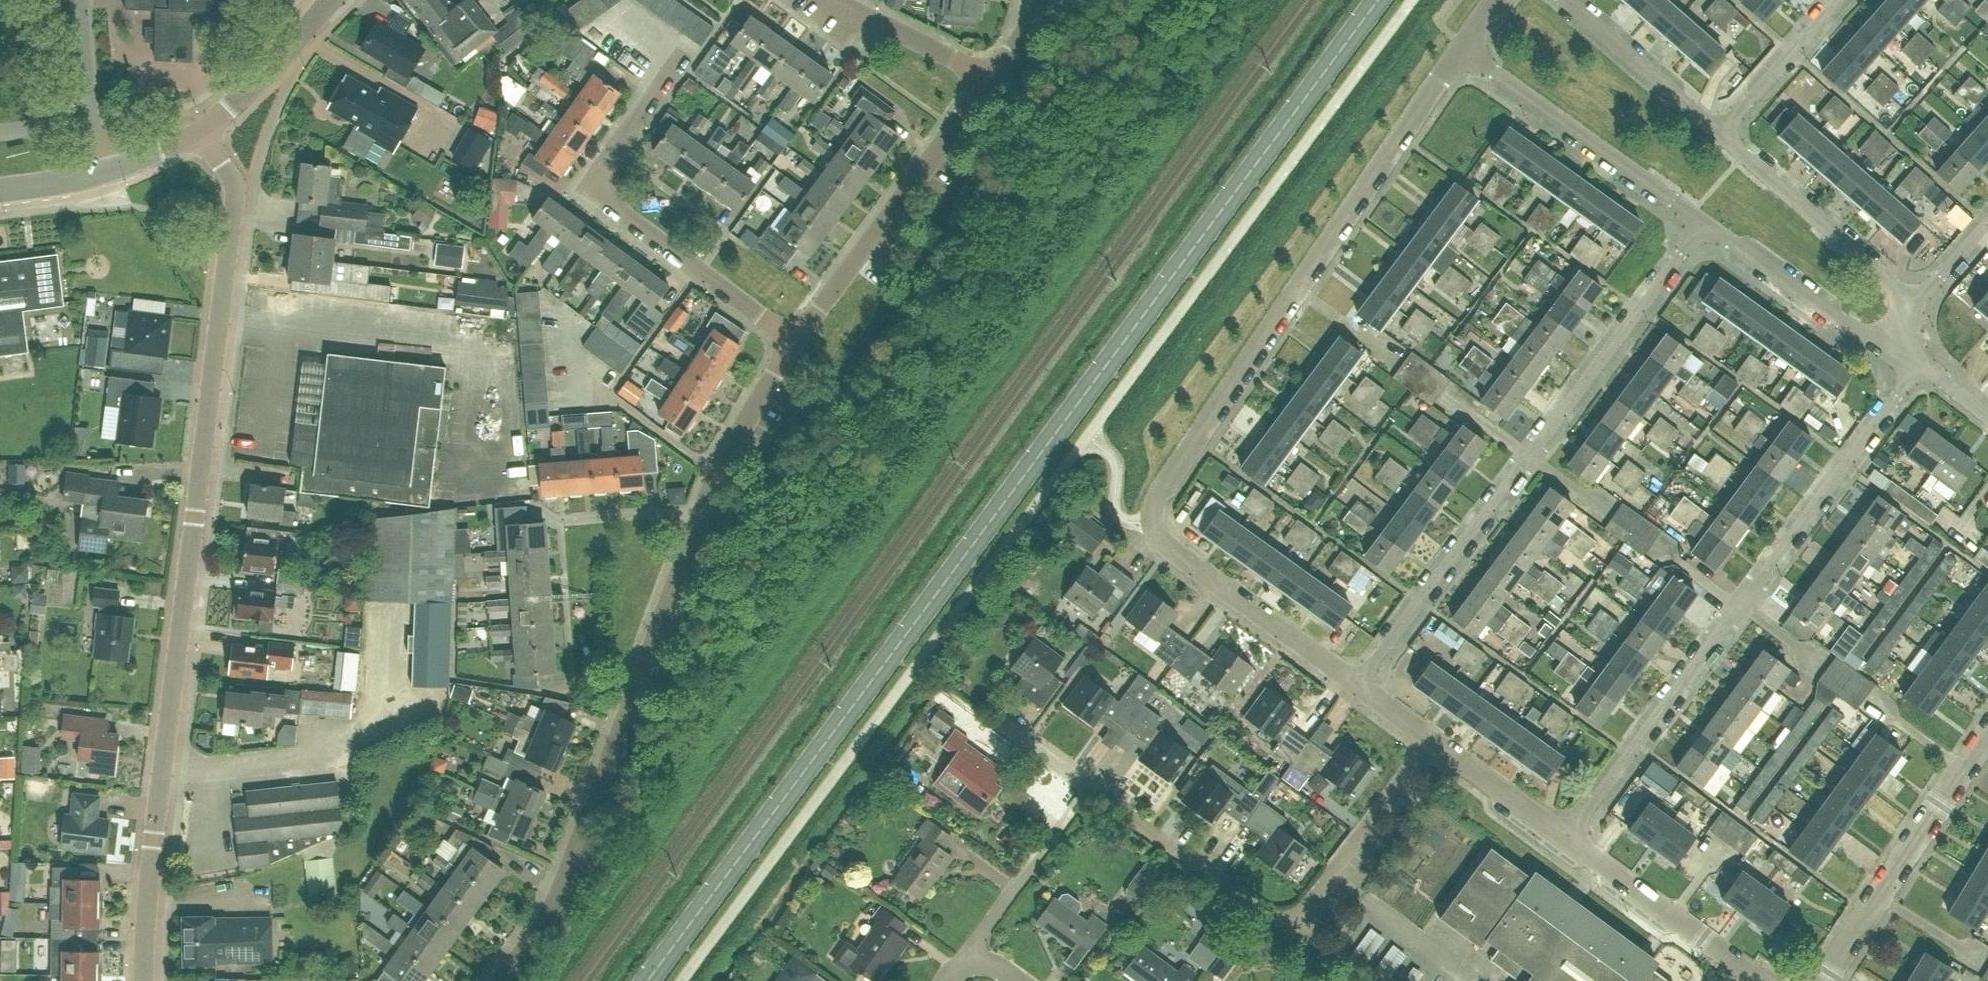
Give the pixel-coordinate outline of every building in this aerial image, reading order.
[(125,11),(156,11),(156,28),(145,28),(144,42),(156,42),(155,60),(191,60),(191,11),(234,13),(234,7),(264,7),(272,0),(125,0),(125,11)] [(446,0),(407,0),(458,62),(496,31),(471,0),(464,0),(453,9),(446,0)] [(588,0),(582,0),(576,4),(589,23),(599,16),(588,0)] [(599,16),(609,9),(602,0),(588,0),(599,16)] [(618,2),(617,0),(602,0),(609,9),(618,2)] [(638,2),(649,10),(656,0),(640,0),(638,2)] [(649,10),(659,17),(672,0),(656,0),(649,10)] [(659,17),(670,24),(683,5),(676,0),(672,0),(659,17)] [(942,13),(956,15),(955,23),(974,25),(975,17),(979,17),(981,0),(944,0),(942,13)] [(1659,0),(1623,0),(1622,1),(1642,19),(1659,0)] [(1681,16),(1663,0),(1659,0),(1642,19),(1663,36),(1681,16)] [(1728,3),(1724,0),(1715,0),(1704,13),(1712,21),(1728,3)] [(1779,0),(1742,0),(1740,2),(1761,21),(1779,0)] [(1875,12),(1896,31),(1914,11),(1902,0),(1886,0),(1875,12)] [(1914,11),(1924,0),(1902,0),(1914,11)] [(1944,2),(1936,11),(1954,26),(1962,17),(1943,0),(1942,0),(1944,2)] [(1962,17),(1970,8),(1961,0),(1943,0),(1962,17)] [(1712,21),(1721,29),(1737,11),(1728,3),(1712,21)] [(578,30),(589,23),(576,4),(565,11),(578,30)] [(694,13),(683,5),(670,24),(680,32),(694,13)] [(1857,32),(1878,51),(1896,31),(1875,12),(1857,32)] [(680,32),(691,39),(705,21),(694,13),(680,32)] [(1683,54),(1701,33),(1681,16),(1663,36),(1683,54)] [(752,57),(770,32),(749,17),(725,52),(714,45),(694,74),(713,88),(733,59),(741,49),(752,57)] [(705,21),(691,39),(700,46),(713,27),(705,21)] [(423,49),(378,22),(362,48),(390,64),(384,75),(406,88),(412,77),(408,75),(423,49)] [(790,47),(770,32),(752,57),(752,58),(733,85),(742,92),(753,76),(763,83),(756,92),(757,93),(790,47)] [(1878,51),(1857,32),(1839,52),(1860,71),(1878,51)] [(1722,51),(1701,33),(1683,54),(1703,72),(1722,51)] [(1917,33),(1909,42),(1926,58),(1934,49),(1917,33)] [(586,86),(579,96),(604,114),(618,93),(584,69),(596,52),(576,38),(564,54),(572,60),(567,68),(577,75),(575,79),(586,86)] [(1918,67),(1926,58),(1909,42),(1901,50),(1918,67)] [(792,86),(810,61),(790,47),(757,93),(764,98),(779,77),(792,86)] [(1842,91),(1860,71),(1839,52),(1821,72),(1842,91)] [(810,61),(792,86),(777,106),(785,112),(792,101),(794,102),(801,92),(813,100),(830,76),(810,61)] [(554,109),(589,134),(604,114),(579,96),(545,72),(540,80),(573,104),(565,116),(554,109)] [(1872,82),(1890,98),(1898,89),(1881,73),(1872,82)] [(377,94),(346,77),(329,107),(348,117),(349,121),(353,123),(356,122),(360,124),(346,149),(361,157),(369,143),(392,156),(419,108),(380,87),(377,94)] [(1961,87),(1978,102),(1987,93),(1969,77),(1961,87)] [(426,87),(412,78),(406,88),(420,96),(426,87)] [(1872,82),(1864,90),(1881,106),(1890,98),(1872,82)] [(845,126),(882,154),(897,134),(883,125),(893,111),(860,87),(850,102),(858,108),(845,126)] [(1978,102),(1961,87),(1953,95),(1971,111),(1978,102)] [(1825,106),(1818,115),(1827,122),(1842,104),(1833,96),(1825,106)] [(575,154),(589,134),(554,109),(543,101),(538,108),(549,116),(548,117),(558,125),(550,136),(575,154)] [(1827,122),(1836,130),(1852,112),(1842,104),(1827,122)] [(501,113),(481,105),(474,124),(493,132),(501,113)] [(1778,135),(1777,136),(1797,154),(1816,133),(1788,108),(1770,128),(1778,135)] [(526,122),(514,113),(503,128),(515,137),(526,122)] [(674,165),(692,140),(707,120),(699,114),(684,134),(673,126),(677,120),(667,113),(653,132),(662,138),(653,150),(674,165)] [(1972,133),(1987,147),(1987,114),(1972,133)] [(803,122),(794,115),(774,140),(784,148),(803,122)] [(1925,127),(1942,142),(1951,133),(1934,117),(1925,127)] [(844,126),(833,118),(826,127),(837,135),(844,126)] [(575,154),(550,136),(528,121),(523,128),(545,144),(536,157),(529,152),(522,162),(542,176),(548,167),(560,175),(575,154)] [(867,174),(882,154),(845,126),(844,127),(853,133),(838,153),(867,174)] [(1934,151),(1942,142),(1925,127),(1917,135),(1934,151)] [(727,134),(719,128),(711,139),(719,145),(727,134)] [(1513,167),(1530,144),(1508,128),(1491,151),(1513,167)] [(1867,157),(1884,139),(1874,131),(1858,148),(1867,157)] [(1836,150),(1816,133),(1797,154),(1818,172),(1836,150)] [(1954,153),(1975,171),(1987,157),(1987,147),(1972,133),(1954,153)] [(694,180),(715,195),(733,170),(732,169),(751,143),(745,138),(734,153),(721,144),(713,155),(712,155),(694,180)] [(829,146),(819,138),(812,147),(822,155),(829,146)] [(1867,157),(1877,166),(1893,148),(1884,139),(1867,157)] [(692,140),(674,165),(694,180),(712,155),(692,140)] [(1535,183),(1552,160),(1530,144),(1513,167),(1535,183)] [(795,170),(803,156),(787,148),(780,162),(795,170)] [(1838,189),(1857,168),(1836,150),(1818,172),(1838,189)] [(823,173),(853,195),(867,174),(838,153),(823,173)] [(1957,192),(1975,171),(1954,153),(1935,173),(1957,192)] [(743,177),(733,170),(715,195),(735,210),(768,164),(760,159),(752,169),(750,168),(743,177)] [(813,167),(803,159),(797,168),(807,175),(813,167)] [(1558,198),(1574,176),(1552,160),(1535,183),(1558,198)] [(338,227),(383,233),(385,214),(367,212),(367,211),(341,208),(342,197),(337,196),(339,179),(328,177),(330,167),(302,163),(302,165),(298,164),(297,177),(300,177),(298,200),(322,203),(320,224),(338,226),(338,227)] [(1908,192),(1924,175),(1915,167),(1899,184),(1908,192)] [(1877,186),(1857,168),(1838,189),(1859,207),(1877,186)] [(1491,199),(1505,179),(1495,172),(1481,192),(1491,199)] [(853,195),(823,173),(809,193),(838,214),(853,195)] [(823,235),(838,214),(809,193),(784,175),(776,186),(801,204),(793,213),(823,235)] [(1908,192),(1917,200),(1933,183),(1924,175),(1908,192)] [(1580,214),(1596,191),(1574,176),(1558,198),(1580,214)] [(1491,199),(1501,206),(1515,186),(1505,179),(1491,199)] [(1438,204),(1461,222),(1478,200),(1454,183),(1438,204)] [(1879,225),(1897,204),(1877,186),(1859,207),(1879,225)] [(1618,207),(1596,191),(1580,214),(1602,230),(1618,207)] [(1953,203),(1940,191),(1930,201),(1943,213),(1953,203)] [(529,266),(541,250),(568,212),(547,197),(532,218),(542,226),(528,245),(520,239),(510,252),(529,266)] [(509,203),(490,201),(488,228),(507,230),(509,203)] [(1422,226),(1445,244),(1461,222),(1438,204),(1422,226)] [(1535,230),(1549,211),(1539,204),(1526,223),(1535,230)] [(1918,222),(1897,204),(1879,225),(1899,243),(1918,222)] [(1618,207),(1602,230),(1624,246),(1640,223),(1618,207)] [(1535,230),(1545,237),(1559,218),(1549,211),(1535,230)] [(588,227),(568,212),(541,250),(553,234),(561,240),(542,266),(553,274),(572,248),(588,227)] [(823,235),(793,213),(779,233),(768,225),(753,246),(783,268),(798,248),(808,255),(823,235)] [(1474,232),(1492,246),(1500,237),(1481,222),(1474,232)] [(1428,265),(1445,244),(1422,226),(1405,248),(1428,265)] [(383,233),(338,227),(336,240),(409,249),(411,237),(383,234),(383,233)] [(608,242),(588,227),(572,248),(582,255),(560,285),(570,293),(592,263),(608,242)] [(1474,232),(1466,242),(1485,256),(1492,246),(1474,232)] [(294,234),(291,256),(333,261),(335,239),(294,234)] [(1578,261),(1593,242),(1583,235),(1569,254),(1578,261)] [(613,278),(628,256),(608,242),(592,263),(602,270),(586,291),(597,299),(613,278)] [(1578,261),(1588,269),(1602,249),(1593,242),(1578,261)] [(441,263),(466,266),(468,246),(443,243),(441,263)] [(1389,269),(1412,287),(1428,265),(1405,248),(1389,269)] [(57,255),(0,262),(0,354),(27,351),(22,309),(7,311),(5,297),(28,294),(30,308),(59,304),(55,270),(59,270),(57,255)] [(330,283),(333,261),(291,256),(289,278),(330,283)] [(648,271),(628,256),(613,278),(621,284),(600,313),(611,321),(632,293),(648,271)] [(1531,270),(1584,309),(1600,288),(1578,271),(1569,283),(1538,260),(1531,270)] [(1441,275),(1460,290),(1467,280),(1448,266),(1441,275)] [(1395,309),(1412,287),(1389,269),(1372,291),(1395,309)] [(1546,315),(1568,331),(1584,309),(1531,270),(1523,280),(1542,294),(1549,284),(1562,293),(1546,315)] [(669,286),(648,271),(632,293),(642,300),(624,324),(644,339),(663,314),(654,307),(669,286)] [(1704,303),(1724,317),(1740,294),(1718,279),(1717,281),(1704,272),(1684,300),(1699,311),(1704,303)] [(1441,275),(1434,285),(1453,299),(1460,290),(1441,275)] [(507,288),(458,282),(455,305),(505,311),(507,288)] [(377,288),(348,285),(347,298),(375,301),(377,288)] [(703,319),(716,304),(700,290),(686,304),(703,319)] [(1987,320),(1987,290),(1973,307),(1987,320)] [(516,293),(517,305),(539,303),(538,291),(516,293)] [(1395,309),(1372,291),(1356,313),(1379,330),(1395,309)] [(1746,333),(1762,310),(1740,294),(1724,317),(1746,333)] [(539,303),(517,305),(518,319),(540,317),(539,303)] [(1498,313),(1517,326),(1524,317),(1505,303),(1498,313)] [(396,327),(455,330),(456,308),(397,306),(396,327)] [(688,314),(678,307),(664,326),(674,333),(688,314)] [(1409,319),(1428,333),(1435,324),(1416,309),(1409,319)] [(700,350),(726,367),(740,346),(734,342),(743,329),(714,310),(705,324),(713,330),(700,350)] [(1768,348),(1784,326),(1762,310),(1746,333),(1768,348)] [(109,367),(139,371),(141,354),(166,357),(171,317),(131,311),(126,350),(112,348),(109,367)] [(1536,374),(1552,353),(1529,337),(1517,326),(1498,313),(1491,323),(1510,337),(1501,349),(1514,358),(1536,374)] [(1568,331),(1546,315),(1529,337),(1552,353),(1568,331)] [(519,330),(541,328),(540,317),(518,319),(519,330)] [(1409,319),(1401,328),(1421,343),(1428,333),(1409,319)] [(1692,342),(1701,349),(1715,330),(1706,323),(1692,342)] [(1790,364),(1806,341),(1784,326),(1768,348),(1790,364)] [(582,346),(591,353),(605,334),(596,327),(582,346)] [(519,330),(520,343),(542,341),(541,328),(519,330)] [(1701,349),(1711,356),(1725,336),(1715,330),(1701,349)] [(686,371),(712,388),(726,367),(700,350),(672,332),(667,340),(695,358),(686,371)] [(601,359),(615,341),(605,334),(591,353),(601,359)] [(1665,334),(1648,356),(1719,409),(1726,400),(1678,364),(1688,351),(1665,334)] [(1322,359),(1344,375),(1360,354),(1338,337),(1322,359)] [(543,353),(542,341),(520,343),(521,355),(543,353)] [(610,367),(624,348),(615,341),(601,359),(610,367)] [(1811,380),(1828,357),(1806,341),(1790,364),(1811,380)] [(1474,346),(1466,356),(1485,370),(1492,360),(1474,346)] [(624,348),(610,367),(619,373),(633,355),(624,348)] [(1405,361),(1422,374),(1429,365),(1411,352),(1405,361)] [(298,491),(427,506),(443,367),(327,353),(318,430),(295,427),(291,464),(301,465),(298,491)] [(543,353),(521,355),(522,368),(544,366),(543,353)] [(1745,380),(1759,361),(1749,354),(1735,373),(1745,380)] [(1503,418),(1519,396),(1497,379),(1497,380),(1484,371),(1485,370),(1466,356),(1458,366),(1490,390),(1481,401),(1503,418)] [(1648,356),(1632,378),(1655,395),(1671,374),(1684,384),(1677,394),(1696,408),(1703,399),(1718,410),(1719,409),(1648,356)] [(712,388),(686,371),(665,357),(660,365),(681,379),(673,392),(698,409),(712,388)] [(1850,373),(1828,357),(1811,380),(1833,395),(1850,373)] [(1514,358),(1497,379),(1519,396),(1536,374),(1514,358)] [(1344,375),(1322,359),(1306,380),(1327,397),(1344,375)] [(1416,383),(1422,374),(1405,361),(1398,370),(1416,383)] [(1745,380),(1755,388),(1769,368),(1759,361),(1745,380)] [(1429,365),(1422,374),(1443,389),(1450,380),(1429,365)] [(544,366),(522,368),(523,380),(545,378),(544,366)] [(1411,391),(1416,383),(1398,370),(1393,378),(1411,391)] [(1437,398),(1443,389),(1422,374),(1416,383),(1437,398)] [(161,398),(132,394),(134,378),(110,376),(106,405),(120,407),(116,441),(152,445),(154,427),(155,419),(158,419),(161,398)] [(1358,386),(1377,401),(1384,391),(1365,376),(1358,386)] [(546,391),(545,378),(523,380),(524,392),(546,391)] [(681,436),(698,409),(673,392),(652,378),(645,389),(666,403),(659,414),(670,421),(666,426),(681,436)] [(1639,416),(1655,395),(1632,378),(1616,399),(1639,416)] [(1327,397),(1306,380),(1289,402),(1311,419),(1327,397)] [(1437,398),(1416,383),(1411,391),(1431,406),(1437,398)] [(1789,412),(1804,392),(1794,385),(1779,405),(1789,412)] [(1358,386),(1350,395),(1369,410),(1377,401),(1358,386)] [(547,403),(546,391),(524,392),(525,405),(547,403)] [(1789,412),(1799,419),(1813,399),(1804,392),(1789,412)] [(1616,399),(1600,421),(1623,438),(1639,416),(1616,399)] [(1289,402),(1273,424),(1295,440),(1311,419),(1289,402)] [(549,415),(547,403),(525,405),(526,417),(549,415)] [(1748,410),(1740,421),(1759,435),(1767,425),(1748,410)] [(590,461),(592,490),(618,488),(615,458),(613,433),(611,411),(586,414),(587,423),(599,422),(601,428),(601,434),(603,460),(591,461),(590,461)] [(1422,414),(1414,425),(1468,464),(1484,442),(1462,425),(1453,437),(1422,414)] [(549,427),(548,416),(526,418),(527,429),(549,427)] [(1660,417),(1653,427),(1671,441),(1678,432),(1660,417)] [(568,492),(592,490),(590,461),(586,419),(582,419),(579,426),(579,430),(577,430),(579,461),(565,462),(568,492)] [(1326,429),(1344,443),(1352,434),(1333,419),(1326,429)] [(1607,459),(1623,438),(1600,421),(1584,442),(1607,459)] [(1777,482),(1793,460),(1772,444),(1771,445),(1759,435),(1740,421),(1732,431),(1764,454),(1756,466),(1777,482)] [(1788,422),(1772,444),(1793,460),(1810,438),(1788,422)] [(1295,440),(1273,424),(1256,445),(1278,462),(1295,440)] [(1429,469),(1451,486),(1468,464),(1414,425),(1408,433),(1426,447),(1432,438),(1445,448),(1429,469)] [(1671,441),(1653,427),(1645,436),(1663,451),(1671,441)] [(1906,455),(1930,473),(1949,445),(1925,428),(1906,455)] [(615,458),(618,488),(642,486),(641,473),(657,472),(654,440),(638,429),(627,430),(628,457),(615,458)] [(1326,429),(1318,439),(1337,453),(1344,443),(1326,429)] [(542,494),(568,492),(565,462),(563,430),(552,431),(554,450),(553,451),(553,464),(540,465),(542,494)] [(1590,481),(1607,459),(1584,442),(1567,464),(1590,481)] [(1278,462),(1256,445),(1240,467),(1262,483),(1278,462)] [(1972,462),(1949,445),(1930,473),(1953,490),(1972,462)] [(1726,477),(1708,463),(1708,464),(1694,454),(1688,463),(1719,486),(1726,477)] [(1715,454),(1708,463),(1726,477),(1733,467),(1715,454)] [(1382,468),(1400,482),(1407,471),(1389,458),(1382,468)] [(1627,460),(1620,469),(1639,483),(1646,474),(1627,460)] [(1293,472),(1312,487),(1320,477),(1300,462),(1293,472)] [(1777,482),(1756,466),(1740,487),(1761,504),(1777,482)] [(1393,491),(1400,482),(1382,468),(1375,478),(1393,491)] [(1429,469),(1412,491),(1435,508),(1451,486),(1429,469)] [(1631,493),(1639,483),(1620,469),(1613,479),(1631,493)] [(1293,472),(1285,482),(1305,497),(1312,487),(1293,472)] [(1228,474),(1222,484),(1234,492),(1241,483),(1228,474)] [(87,478),(78,549),(105,553),(107,535),(143,540),(148,500),(110,495),(111,481),(87,478)] [(1905,508),(1912,498),(1890,481),(1883,491),(1905,508)] [(283,489),(252,485),(248,515),(279,519),(278,525),(293,527),(295,511),(281,509),(283,489)] [(1761,504),(1740,487),(1724,509),(1745,525),(1761,504)] [(1250,515),(1264,495),(1254,488),(1240,508),(1250,515)] [(1533,511),(1556,527),(1569,537),(1568,537),(1588,552),(1595,543),(1563,518),(1572,506),(1549,489),(1533,511)] [(1419,529),(1435,508),(1412,491),(1396,512),(1419,529)] [(1201,532),(1223,548),(1239,526),(1220,513),(1225,506),(1210,495),(1190,522),(1202,531),(1201,532)] [(1250,515),(1259,522),(1273,502),(1264,495),(1250,515)] [(1861,515),(1887,535),(1895,525),(1903,531),(1909,522),(1901,517),(1902,515),(1876,496),(1861,515)] [(1676,506),(1729,547),(1745,525),(1724,509),(1715,521),(1683,497),(1676,506)] [(1937,516),(1912,498),(1905,508),(1929,526),(1937,516)] [(1966,507),(1955,499),(1948,509),(1959,517),(1966,507)] [(1349,511),(1368,525),(1376,515),(1356,501),(1349,511)] [(1616,510),(1635,524),(1641,516),(1622,502),(1616,510)] [(1713,569),(1729,547),(1676,506),(1668,517),(1700,541),(1691,553),(1713,569)] [(451,602),(454,507),(436,509),(369,517),(366,598),(415,600),(451,602)] [(1629,532),(1635,524),(1616,510),(1610,519),(1629,532)] [(509,550),(546,547),(544,522),(524,524),(523,511),(487,514),(488,527),(507,526),(509,550)] [(1368,525),(1349,511),(1342,521),(1361,535),(1368,525)] [(1517,532),(1539,549),(1556,527),(1533,511),(1517,532)] [(1380,534),(1403,551),(1419,529),(1396,512),(1380,534)] [(1861,515),(1847,535),(1883,562),(1883,561),(1873,554),(1881,544),(1888,549),(1894,541),(1887,536),(1887,535),(1861,515)] [(1641,516),(1635,524),(1654,538),(1661,529),(1641,516)] [(365,519),(349,517),(347,532),(364,534),(365,519)] [(1622,541),(1629,532),(1610,519),(1604,527),(1622,541)] [(1293,546),(1307,527),(1297,520),(1284,539),(1293,546)] [(1649,546),(1654,538),(1635,524),(1629,532),(1649,546)] [(1245,564),(1261,542),(1239,526),(1223,548),(1245,564)] [(296,532),(250,527),(249,536),(246,536),(242,568),(274,571),(277,540),(294,542),(296,532)] [(1293,546),(1303,553),(1317,533),(1307,527),(1293,546)] [(1539,549),(1517,532),(1500,553),(1555,594),(1562,585),(1544,571),(1542,573),(1528,563),(1539,549)] [(1649,546),(1629,532),(1622,541),(1642,555),(1649,546)] [(1386,573),(1403,551),(1380,534),(1364,556),(1386,573)] [(1847,535),(1833,554),(1859,574),(1867,563),(1877,570),(1883,562),(1847,535)] [(1568,537),(1561,547),(1581,562),(1588,552),(1568,537)] [(1267,580),(1283,558),(1261,542),(1245,564),(1267,580)] [(1931,542),(1919,559),(1928,565),(1940,549),(1931,542)] [(546,547),(509,550),(483,551),(484,563),(510,561),(511,574),(548,572),(546,547)] [(1987,569),(1987,554),(1981,548),(1974,558),(1987,569)] [(1337,577),(1351,558),(1341,551),(1327,570),(1337,577)] [(1500,553),(1484,575),(1507,592),(1515,581),(1547,605),(1549,603),(1557,609),(1563,601),(1555,595),(1555,594),(1500,553)] [(1833,554),(1818,574),(1845,593),(1859,574),(1833,554)] [(1935,571),(1944,577),(1956,561),(1946,554),(1935,571)] [(1289,596),(1305,574),(1283,558),(1267,580),(1289,596)] [(1337,577),(1347,584),(1360,565),(1351,558),(1337,577)] [(1916,581),(1928,565),(1919,559),(1907,575),(1916,581)] [(1132,582),(1105,562),(1095,576),(1084,568),(1063,595),(1092,616),(1104,599),(1114,607),(1132,582)] [(1624,574),(1678,616),(1694,594),(1672,577),(1671,578),(1658,567),(1649,579),(1631,565),(1624,574)] [(298,596),(301,570),(277,567),(276,581),(277,582),(276,591),(262,590),(261,591),(239,588),(237,607),(235,606),(234,618),(242,619),(242,617),(259,619),(258,629),(271,631),(275,596),(281,597),(282,594),(298,596)] [(1944,577),(1935,571),(1923,587),(1932,594),(1944,577)] [(512,599),(549,597),(548,572),(511,574),(512,599)] [(1311,612),(1327,590),(1305,574),(1289,596),(1311,612)] [(1662,637),(1678,616),(1624,574),(1616,585),(1635,599),(1642,589),(1655,599),(1639,620),(1662,637)] [(1818,574),(1804,593),(1842,621),(1842,620),(1831,612),(1838,601),(1851,610),(1857,602),(1845,593),(1818,574)] [(500,587),(499,575),(485,576),(486,588),(500,587)] [(1507,592),(1484,575),(1468,596),(1523,637),(1530,628),(1498,604),(1507,592)] [(1884,592),(1889,596),(1897,585),(1889,580),(1882,590),(1885,592),(1884,592)] [(1973,599),(1987,610),(1987,580),(1973,599)] [(1903,581),(1890,597),(1899,604),(1912,588),(1903,581)] [(119,591),(95,588),(93,605),(100,605),(99,613),(97,628),(98,628),(95,656),(126,660),(130,631),(131,632),(133,617),(115,615),(116,607),(117,607),(119,591)] [(1349,607),(1327,590),(1311,612),(1333,628),(1349,607)] [(1152,653),(1170,667),(1188,642),(1165,626),(1175,612),(1146,591),(1125,620),(1158,644),(1152,653)] [(48,594),(33,592),(30,614),(45,615),(48,594)] [(1889,596),(1884,592),(1879,599),(1884,602),(1889,596)] [(1906,609),(1915,616),(1928,599),(1919,592),(1906,609)] [(1842,621),(1804,593),(1789,613),(1815,632),(1824,621),(1835,629),(1842,621)] [(1516,647),(1523,637),(1468,596),(1452,618),(1474,635),(1484,623),(1516,647)] [(551,621),(549,597),(512,599),(487,601),(487,611),(513,609),(514,624),(551,621)] [(1887,620),(1899,604),(1890,597),(1878,613),(1887,620)] [(1959,618),(1986,638),(1987,635),(1987,610),(1973,599),(1959,618)] [(409,635),(409,650),(414,650),(413,685),(449,686),(451,602),(415,600),(414,635),(409,635)] [(467,603),(458,603),(457,628),(466,629),(467,603)] [(1593,619),(1611,633),(1618,623),(1599,609),(1593,619)] [(1915,616),(1906,609),(1894,625),(1903,632),(1915,616)] [(1559,619),(1548,610),(1542,619),(1553,627),(1559,619)] [(1944,638),(1971,658),(1986,638),(1959,618),(1944,638)] [(1611,633),(1593,619),(1585,629),(1604,643),(1611,633)] [(1853,630),(1870,642),(1882,626),(1874,619),(1862,635),(1854,629),(1853,630)] [(1623,642),(1646,659),(1662,637),(1639,620),(1623,642)] [(551,621),(514,624),(488,626),(489,637),(515,635),(516,649),(553,646),(551,621)] [(1870,642),(1853,630),(1842,644),(1859,657),(1870,642)] [(1889,631),(1878,647),(1887,654),(1899,639),(1889,631)] [(1957,677),(1971,658),(1944,638),(1930,657),(1957,677)] [(1059,659),(1032,639),(1012,666),(1023,674),(1012,688),(1040,708),(1060,681),(1049,673),(1059,659)] [(1461,666),(1475,648),(1466,640),(1452,659),(1461,666)] [(267,669),(290,671),(293,643),(274,641),(273,647),(258,645),(257,648),(234,645),(232,657),(229,659),(228,667),(231,669),(230,672),(266,676),(267,669)] [(1212,660),(1188,642),(1170,667),(1189,680),(1195,671),(1228,695),(1249,667),(1221,646),(1212,660)] [(1623,642),(1607,663),(1630,680),(1646,659),(1623,642)] [(554,671),(553,646),(516,649),(518,674),(512,674),(512,683),(528,687),(537,686),(536,672),(554,671)] [(1887,654),(1878,647),(1866,663),(1876,670),(1887,654)] [(1461,666),(1471,673),(1485,655),(1475,648),(1461,666)] [(504,660),(503,650),(490,651),(491,661),(504,660)] [(1761,650),(1747,670),(1773,689),(1781,679),(1793,688),(1800,679),(1761,650)] [(1862,660),(1850,651),(1843,661),(1855,669),(1862,660)] [(1613,702),(1630,680),(1607,663),(1598,675),(1568,653),(1561,662),(1613,702)] [(1829,665),(1848,679),(1855,670),(1836,656),(1829,665)] [(1894,662),(1886,657),(1876,670),(1884,676),(1894,662)] [(1916,676),(1942,696),(1957,677),(1930,657),(1916,676)] [(1412,685),(1434,700),(1450,678),(1428,662),(1412,685)] [(1597,724),(1613,702),(1561,662),(1554,672),(1571,685),(1578,676),(1591,685),(1575,707),(1597,724)] [(1829,665),(1823,674),(1842,688),(1848,679),(1829,665)] [(1773,689),(1747,670),(1732,689),(1759,709),(1773,689)] [(1855,670),(1848,679),(1867,693),(1874,685),(1855,670)] [(1504,698),(1518,678),(1509,671),(1495,691),(1504,698)] [(1837,695),(1842,688),(1823,674),(1817,682),(1815,694),(1829,705),(1837,695)] [(1100,712),(1124,729),(1142,705),(1124,692),(1118,701),(1084,676),(1063,704),(1091,725),(1100,712)] [(1928,716),(1942,696),(1916,676),(1901,696),(1928,716)] [(1456,716),(1472,694),(1450,678),(1434,700),(1456,716)] [(1504,698),(1514,704),(1528,684),(1518,678),(1504,698)] [(1144,679),(1138,686),(1146,692),(1139,702),(1144,705),(1156,688),(1144,679)] [(1861,701),(1867,693),(1848,679),(1842,688),(1861,701)] [(469,689),(454,685),(451,698),(466,702),(469,689)] [(350,695),(285,688),(284,696),(252,692),(252,695),(228,692),(226,707),(223,706),(221,721),(241,723),(241,724),(247,725),(247,723),(271,726),(272,713),(283,714),(284,712),(298,713),(299,704),(348,710),(350,695)] [(1861,701),(1842,688),(1837,695),(1855,709),(1861,701)] [(1271,750),(1288,763),(1306,739),(1283,722),(1293,710),(1265,689),(1245,717),(1277,741),(1271,750)] [(1718,708),(1744,728),(1759,709),(1732,689),(1718,708)] [(1152,704),(1166,715),(1174,705),(1161,694),(1152,704)] [(1494,709),(1472,694),(1456,716),(1478,732),(1494,709)] [(1815,696),(1804,712),(1814,720),(1826,703),(1815,696)] [(510,712),(506,721),(564,746),(574,723),(563,718),(570,703),(545,697),(540,708),(546,711),(541,722),(523,715),(522,717),(510,712)] [(1548,729),(1562,710),(1553,703),(1539,722),(1548,729)] [(1160,719),(1142,705),(1124,729),(1147,747),(1138,759),(1166,780),(1186,752),(1154,727),(1160,719)] [(1730,747),(1744,728),(1718,708),(1703,728),(1730,747)] [(1841,714),(1832,708),(1809,740),(1818,746),(1841,714)] [(955,721),(939,709),(930,721),(932,723),(927,729),(934,734),(939,728),(945,733),(955,721)] [(1500,748),(1516,725),(1494,709),(1478,732),(1500,748)] [(1548,729),(1558,736),(1572,716),(1562,710),(1548,729)] [(1814,720),(1804,712),(1792,728),(1802,736),(1814,720)] [(89,718),(65,715),(62,737),(81,739),(78,758),(91,760),(90,771),(113,774),(118,734),(87,730),(89,718)] [(564,746),(506,721),(502,729),(513,734),(512,737),(519,740),(514,750),(508,747),(502,759),(537,775),(542,764),(553,769),(564,746)] [(1538,741),(1516,725),(1500,748),(1522,764),(1538,741)] [(1716,766),(1730,747),(1703,728),(1689,747),(1716,766)] [(968,738),(956,729),(943,747),(954,755),(933,785),(978,817),(1000,787),(994,782),(1002,770),(964,743),(968,738)] [(1859,753),(1885,773),(1900,753),(1873,734),(1859,753)] [(1788,735),(1776,751),(1785,758),(1797,742),(1788,735)] [(1306,739),(1288,763),(1307,776),(1313,767),(1347,792),(1368,764),(1340,744),(1331,757),(1306,739)] [(1560,757),(1538,741),(1522,764),(1544,780),(1560,757)] [(1716,766),(1689,747),(1674,767),(1701,786),(1716,766)] [(1813,754),(1805,748),(1781,779),(1789,785),(1813,754)] [(1773,774),(1785,758),(1776,751),(1763,767),(1773,774)] [(1871,792),(1885,773),(1859,753),(1845,772),(1871,792)] [(483,777),(477,789),(534,814),(544,791),(533,786),(537,776),(489,754),(483,768),(503,777),(504,775),(515,780),(511,790),(483,777)] [(15,757),(0,758),(0,771),(0,780),(16,779),(15,757)] [(449,773),(452,760),(437,757),(435,770),(449,773)] [(22,760),(21,774),(38,775),(39,761),(22,760)] [(1650,761),(1639,776),(1664,795),(1676,780),(1650,761)] [(442,777),(431,772),(428,780),(439,785),(442,777)] [(1218,808),(1241,825),(1260,800),(1242,787),(1235,796),(1201,772),(1180,800),(1208,821),(1218,808)] [(1830,792),(1856,811),(1871,792),(1845,772),(1830,792)] [(1759,773),(1747,789),(1756,796),(1769,780),(1759,773)] [(1681,781),(1674,790),(1685,799),(1693,789),(1681,780),(1681,781)] [(342,831),(336,782),(246,791),(249,816),(234,818),(240,867),(268,863),(326,839),(325,833),(342,831)] [(1784,792),(1776,786),(1752,817),(1760,823),(1784,792)] [(524,838),(534,814),(477,789),(473,800),(502,812),(496,825),(492,823),(487,835),(506,843),(511,832),(524,838)] [(1705,798),(1693,789),(1685,799),(1697,808),(1705,798)] [(1745,811),(1756,796),(1747,789),(1735,804),(1745,811)] [(1816,811),(1842,831),(1856,811),(1830,792),(1816,811)] [(99,797),(74,793),(71,816),(64,815),(60,846),(105,852),(109,821),(96,819),(99,797)] [(1260,800),(1241,825),(1265,842),(1255,855),(1283,876),(1304,848),(1271,823),(1278,814),(1260,800)] [(465,808),(449,801),(443,815),(459,822),(465,808)] [(1650,847),(1670,820),(1648,803),(1628,830),(1650,847)] [(1756,837),(1722,811),(1708,830),(1742,856),(1756,837)] [(1828,850),(1842,831),(1816,811),(1801,830),(1828,850)] [(1694,837),(1670,820),(1650,847),(1674,864),(1694,837)] [(950,839),(926,821),(916,834),(924,839),(894,880),(919,898),(950,857),(941,851),(950,839)] [(458,848),(448,861),(487,890),(502,869),(485,857),(492,847),(455,829),(446,840),(458,848)] [(1813,869),(1828,850),(1801,830),(1787,850),(1813,869)] [(11,840),(0,841),(0,849),(12,848),(11,840)] [(1489,846),(1437,916),(1478,946),(1484,938),(1511,958),(1502,970),(1516,980),(1668,980),(1562,902),(1566,898),(1532,873),(1531,877),(1489,846)] [(1797,867),(1774,850),(1767,860),(1790,877),(1797,867)] [(1987,880),(1987,852),(1985,850),(1972,871),(1987,880)] [(444,888),(472,910),(487,890),(448,861),(437,853),(431,860),(442,869),(441,871),(451,878),(444,888)] [(337,896),(332,858),(305,861),(309,899),(337,896)] [(1159,871),(1147,862),(1125,890),(1137,899),(1159,871)] [(54,887),(54,903),(103,904),(103,902),(103,899),(103,896),(102,892),(101,889),(99,889),(99,879),(78,879),(78,867),(52,866),(52,886),(54,887)] [(434,881),(416,868),(410,876),(418,881),(414,886),(420,890),(423,885),(428,889),(434,881)] [(378,871),(364,890),(374,898),(388,879),(378,871)] [(1721,899),(1743,915),(1763,888),(1740,871),(1721,899)] [(1987,908),(1987,880),(1972,871),(1960,892),(1987,908)] [(1160,892),(1151,885),(1128,917),(1133,921),(1148,901),(1152,903),(1160,892)] [(25,890),(12,887),(9,900),(22,903),(25,890)] [(472,910),(444,888),(429,908),(457,930),(472,910)] [(1763,888),(1743,915),(1766,932),(1786,905),(1763,888)] [(1960,892),(1947,912),(1976,929),(1987,909),(1987,908),(1960,892)] [(409,893),(409,894),(403,902),(423,917),(414,928),(443,950),(457,930),(429,908),(409,893)] [(1057,901),(1053,898),(1036,922),(1072,949),(1078,942),(1087,950),(1105,926),(1091,915),(1085,922),(1076,915),(1080,909),(1080,903),(1067,894),(1061,895),(1057,901)] [(51,926),(50,939),(77,939),(77,927),(98,928),(99,918),(101,918),(102,915),(102,912),(103,909),(103,905),(103,904),(54,903),(54,926),(51,926)] [(880,908),(872,919),(877,923),(856,951),(846,944),(833,961),(847,972),(851,967),(862,975),(863,974),(872,980),(874,980),(893,956),(896,958),(907,943),(897,935),(904,926),(880,908)] [(381,935),(428,970),(443,950),(414,928),(393,912),(385,922),(398,931),(390,942),(381,935)] [(1236,928),(1218,915),(1200,941),(1218,954),(1236,928)] [(215,919),(214,916),(181,917),(183,966),(216,965),(215,963),(272,962),(271,918),(239,918),(239,924),(225,924),(225,919),(215,919)] [(381,935),(363,921),(363,936),(392,958),(385,967),(379,963),(369,976),(375,980),(420,980),(428,970),(381,935)] [(1360,950),(1373,961),(1390,939),(1377,929),(1360,950)] [(62,975),(102,976),(102,973),(102,969),(101,964),(100,961),(98,961),(98,952),(77,951),(77,939),(50,939),(50,957),(62,963),(62,975)] [(1,940),(1,950),(17,950),(17,940),(1,940)] [(1379,973),(1392,980),(1394,980),(1412,954),(1398,945),(1379,973)] [(1142,947),(1123,971),(1136,980),(1188,980),(1193,974),(1182,965),(1176,973),(1142,947)] [(1911,973),(1924,980),(1944,980),(1952,969),(1923,952),(1911,973)] [(794,958),(777,980),(824,980),(794,958)] [(1911,973),(1906,980),(1924,980),(1911,973)]
